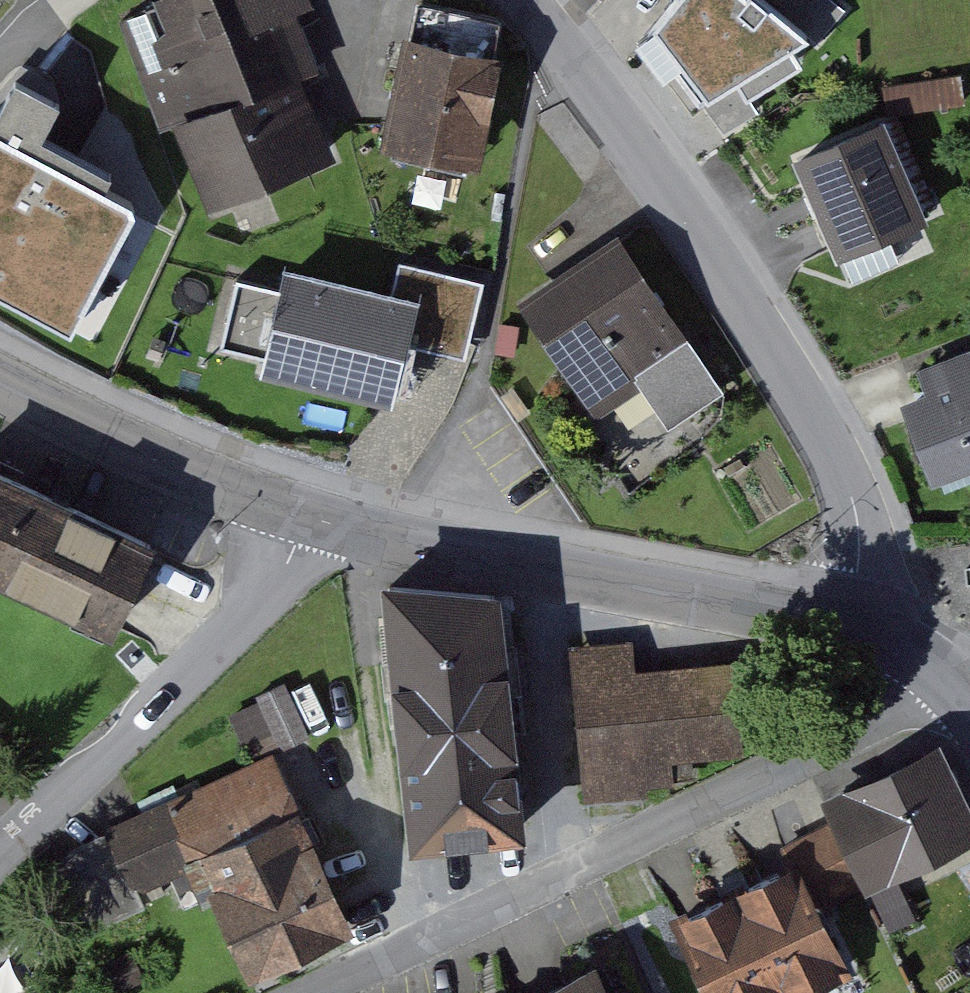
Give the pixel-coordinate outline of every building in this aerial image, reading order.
[(221,203),(336,161),(308,83),(323,77),(295,0),(195,0),(134,22),(175,135),(194,128),(221,203)] [(670,65),(728,136),(833,66),(781,24),(795,7),(787,0),(682,0),(670,14),(689,36),(670,65)] [(411,6),(377,151),(466,172),(500,26),(411,6)] [(62,331),(129,205),(95,187),(101,175),(31,138),(50,103),(5,79),(0,88),(0,299),(62,331)] [(811,163),(853,258),(945,217),(903,122),(811,163)] [(663,431),(720,394),(618,239),(520,303),(595,417),(636,390),(663,431)] [(454,356),(473,277),(386,257),(378,292),(280,269),(276,288),(230,277),(213,348),(260,359),(254,382),(387,414),(404,344),(454,356)] [(969,474),(969,355),(968,351),(918,371),(928,396),(906,405),(940,486),(969,474)] [(114,629),(152,544),(0,477),(0,579),(114,629)] [(377,582),(400,842),(513,832),(493,592),(377,582)] [(628,637),(562,644),(579,795),(645,788),(642,766),(736,756),(726,670),(633,680),(628,637)] [(285,683),(255,695),(276,746),(293,739),(306,733),(285,683)] [(862,888),(969,836),(969,819),(943,763),(935,746),(839,792),(820,801),(830,821),(862,888)] [(199,877),(240,971),(293,947),(343,926),(269,759),(167,804),(199,877)] [(79,929),(199,877),(167,804),(46,854),(79,929)] [(781,844),(789,861),(813,911),(862,888),(830,821),(813,829),(781,844)] [(705,992),(794,992),(841,970),(813,911),(789,861),(773,868),(750,879),(726,891),(695,905),(669,918),(705,992)] [(598,973),(552,992),(607,992),(598,973)]
